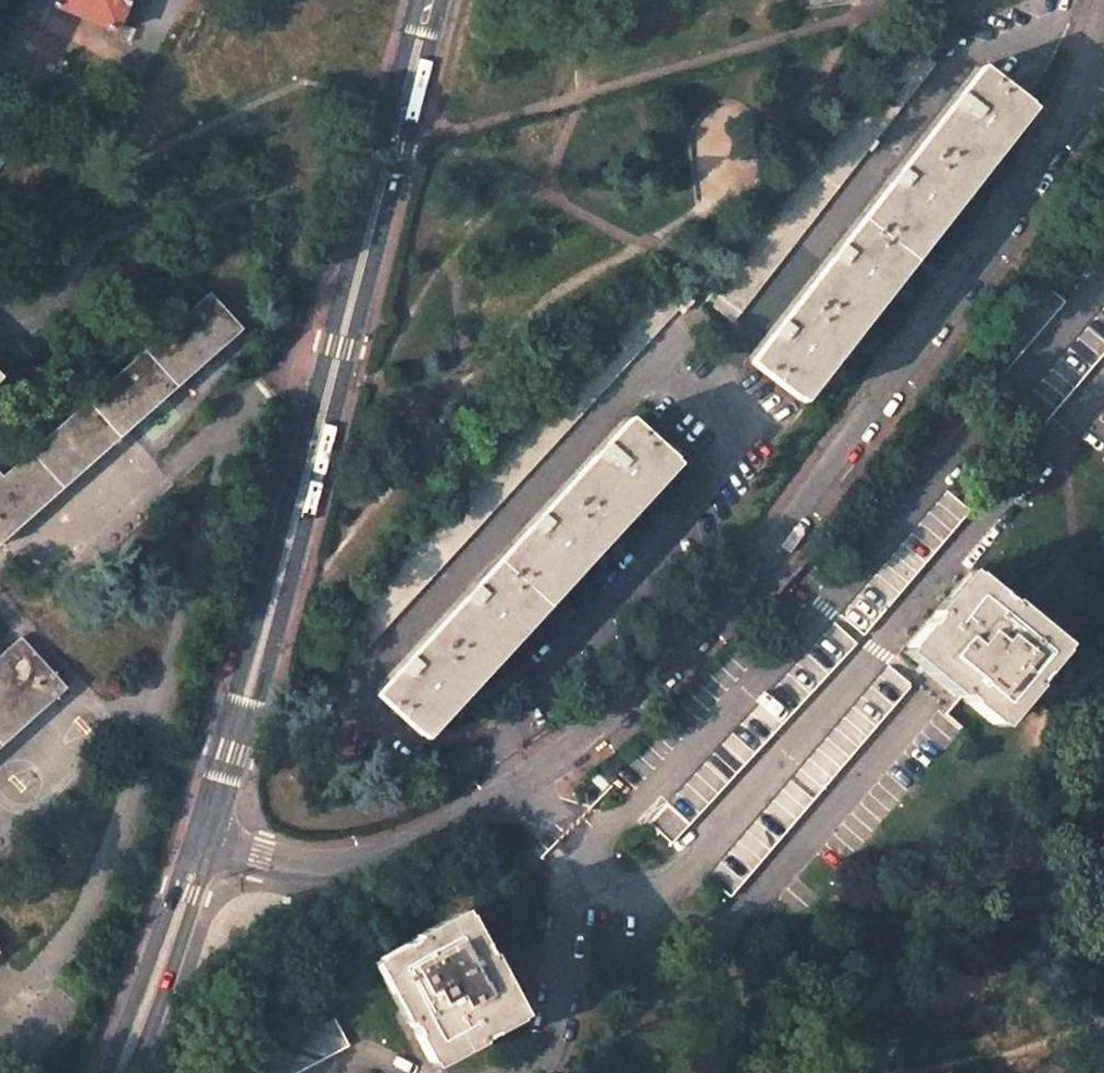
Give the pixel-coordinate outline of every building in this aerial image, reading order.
[(130,0),(51,0),(49,4),(117,32),(130,0)] [(915,47),(908,42),(706,300),(733,322),(935,63),(915,47)] [(1029,104),(983,68),(751,363),(798,399),(835,352),(1029,104)] [(1042,282),(967,369),(990,389),(1065,302),(1042,282)] [(661,294),(652,285),(343,623),(360,640),(368,646),(678,308),(661,294)] [(210,293),(3,477),(0,474),(0,545),(243,330),(210,293)] [(1015,410),(1038,430),(1103,355),(1103,306),(1015,410)] [(675,459),(631,419),(378,695),(421,735),(675,459)] [(946,491),(840,616),(863,636),(970,511),(946,491)] [(938,610),(907,647),(958,690),(955,693),(959,696),(993,724),(1026,686),(1029,689),(1059,652),(1009,609),(1011,606),(974,574),(941,613),(938,610)] [(834,623),(667,802),(690,824),(856,644),(834,623)] [(21,637),(0,655),(0,748),(67,688),(21,637)] [(888,665),(707,878),(730,897),(912,685),(888,665)] [(690,824),(667,802),(647,825),(657,834),(659,832),(671,844),(690,824)] [(422,935),(379,958),(410,1016),(407,1018),(429,1061),(474,1038),(476,1042),(518,1020),(487,961),(491,959),(468,916),(423,939),(422,935)] [(230,1072),(297,1072),(349,1046),(334,1018),(230,1072)]
